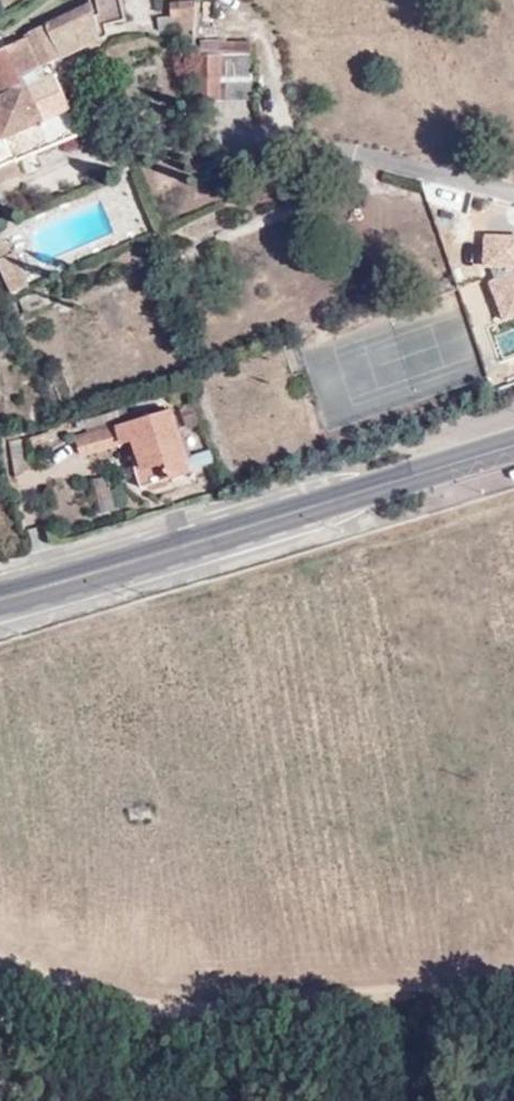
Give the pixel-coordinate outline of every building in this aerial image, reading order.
[(100,23),(128,19),(121,0),(89,0),(91,6),(58,14),(61,25),(0,53),(0,141),(1,140),(66,114),(47,64),(60,58),(55,42),(69,38),(69,29),(100,23)] [(220,6),(178,4),(177,30),(197,31),(197,34),(220,35),(220,6)] [(105,42),(100,23),(69,29),(69,38),(55,42),(60,58),(105,42)] [(201,54),(251,55),(250,43),(202,42),(201,54)] [(251,103),(251,55),(201,54),(198,54),(200,103),(251,103)] [(76,138),(66,114),(1,140),(10,164),(76,138)] [(0,141),(0,187),(16,181),(10,164),(1,140),(0,141)] [(192,243),(227,221),(214,200),(221,195),(210,177),(189,189),(169,156),(144,171),(164,203),(177,195),(189,214),(178,221),(192,243)] [(513,320),(513,231),(513,230),(477,241),(503,323),(513,320)] [(9,252),(2,237),(0,238),(0,257),(9,252)] [(0,274),(12,305),(27,301),(14,267),(0,274)] [(188,469),(170,409),(169,406),(74,437),(79,453),(130,438),(137,463),(133,464),(139,482),(162,475),(163,477),(188,469)]
